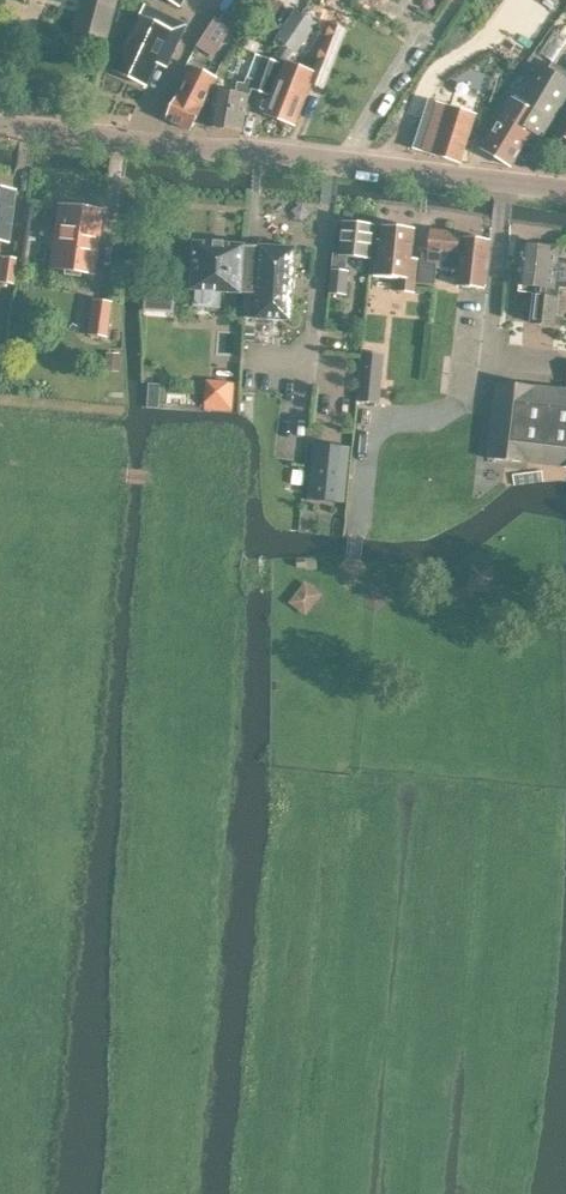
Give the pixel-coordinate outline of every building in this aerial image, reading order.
[(116,0),(85,0),(77,30),(106,39),(116,0)] [(215,16),(197,44),(211,54),(213,55),(237,18),(226,10),(219,19),(215,16)] [(295,52),(314,24),(295,12),(275,44),(282,49),(278,56),(286,61),(293,50),(295,52)] [(171,33),(138,18),(113,75),(146,89),(171,33)] [(324,47),(319,64),(335,69),(341,52),(324,47)] [(501,56),(517,66),(520,61),(504,51),(501,56)] [(214,90),(208,126),(243,132),(248,98),(252,89),(268,95),(279,64),(254,54),(243,83),(237,82),(235,93),(214,90)] [(263,115),(296,127),(312,82),(309,81),(314,70),(287,60),(283,71),(279,70),(263,115)] [(189,128),(207,90),(214,74),(192,63),(167,117),(189,128)] [(513,165),(533,130),(543,136),(565,96),(565,78),(546,67),(524,105),(511,98),(482,147),(513,165)] [(429,98),(413,147),(458,161),(478,96),(452,88),(447,104),(429,98)] [(7,241),(13,190),(0,188),(0,240),(7,241)] [(49,268),(92,274),(101,209),(58,203),(49,268)] [(333,252),(329,291),(346,293),(349,270),(345,270),(347,256),(369,258),(373,225),(342,221),(338,252),(333,252)] [(413,291),(417,257),(411,257),(415,227),(383,224),(379,253),(375,253),(372,273),(398,276),(397,289),(413,291)] [(435,283),(437,266),(455,269),(459,234),(430,230),(427,251),(422,251),(418,281),(435,283)] [(464,235),(459,283),(484,286),(489,238),(464,235)] [(213,302),(213,291),(239,292),(241,268),(242,244),(193,241),(191,289),(196,290),(195,301),(198,304),(209,305),(213,302)] [(241,268),(293,271),(294,247),(242,244),(241,268)] [(535,286),(530,322),(555,326),(560,287),(565,288),(565,257),(555,256),(556,248),(521,244),(516,284),(535,286)] [(0,259),(0,281),(10,282),(13,283),(16,257),(1,255),(0,259)] [(293,271),(241,268),(239,292),(246,293),(292,295),(293,271)] [(292,295),(246,293),(244,316),(290,319),(292,295)] [(87,333),(104,336),(108,302),(92,299),(87,333)] [(248,327),(247,339),(256,339),(256,328),(248,327)] [(363,350),(358,399),(379,401),(383,352),(363,350)] [(106,352),(105,368),(119,369),(120,352),(106,352)] [(207,389),(206,407),(231,409),(233,409),(234,381),(215,380),(214,389),(207,389)] [(485,456),(565,466),(565,389),(494,380),(485,456)] [(148,381),(147,405),(158,406),(159,381),(148,381)] [(312,442),(306,498),(343,502),(349,446),(312,442)] [(291,482),(303,483),(304,469),(292,468),(291,482)] [(316,557),(297,558),(297,566),(305,566),(305,567),(316,567),(316,557)]
